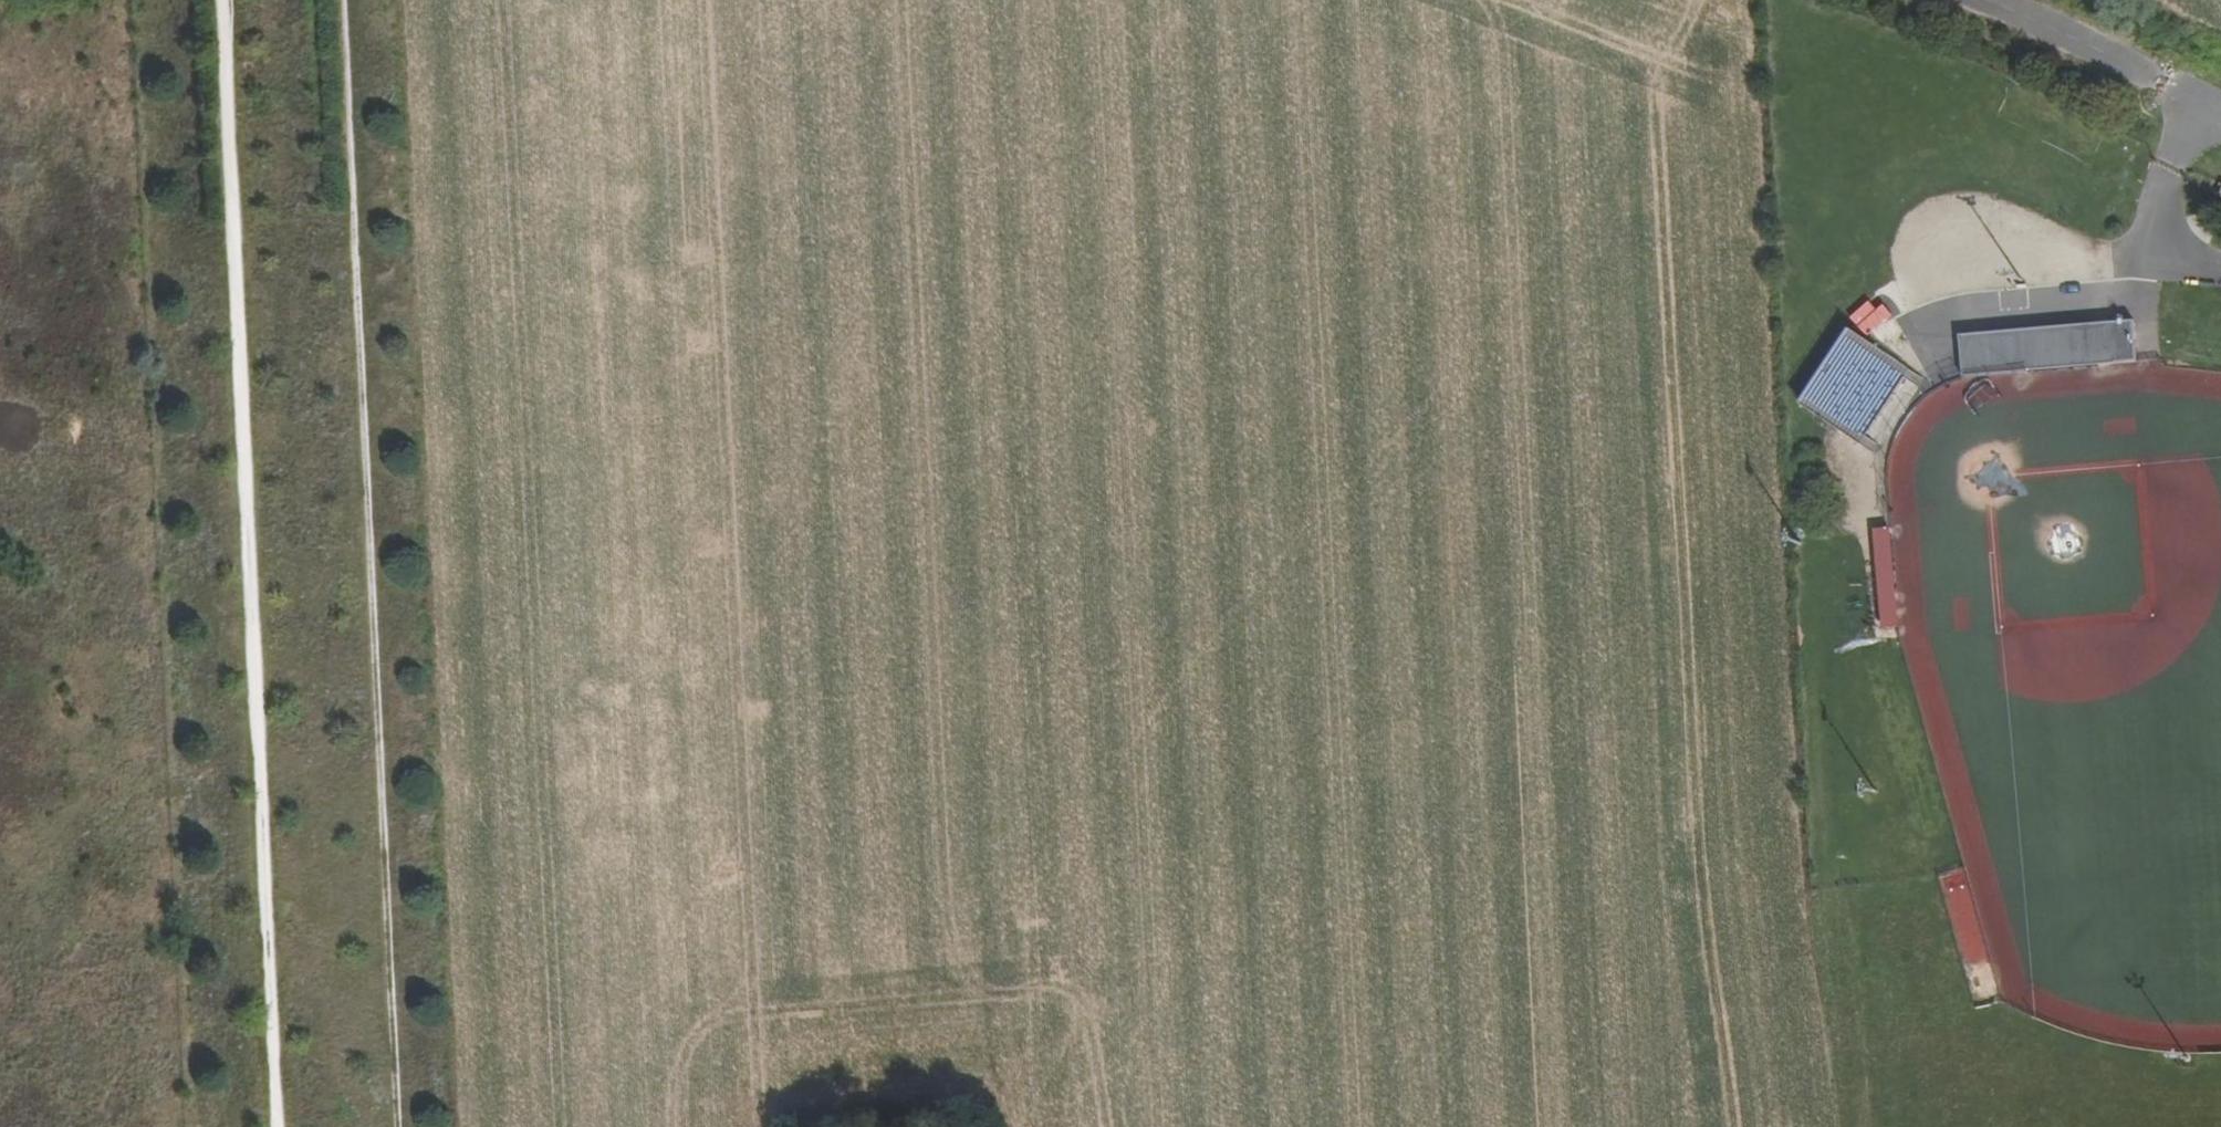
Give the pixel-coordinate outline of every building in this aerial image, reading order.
[(1872,337),(1893,314),(1872,295),(1851,319),(1872,337)] [(2134,320),(1960,336),(1963,376),(2138,360),(2134,320)] [(1898,375),(1868,410),(1894,432),(1924,397),(1898,375)] [(1892,527),(1876,528),(1883,628),(1904,626),(1900,569),(1920,568),(1911,462),(1887,463),(1892,527)]
